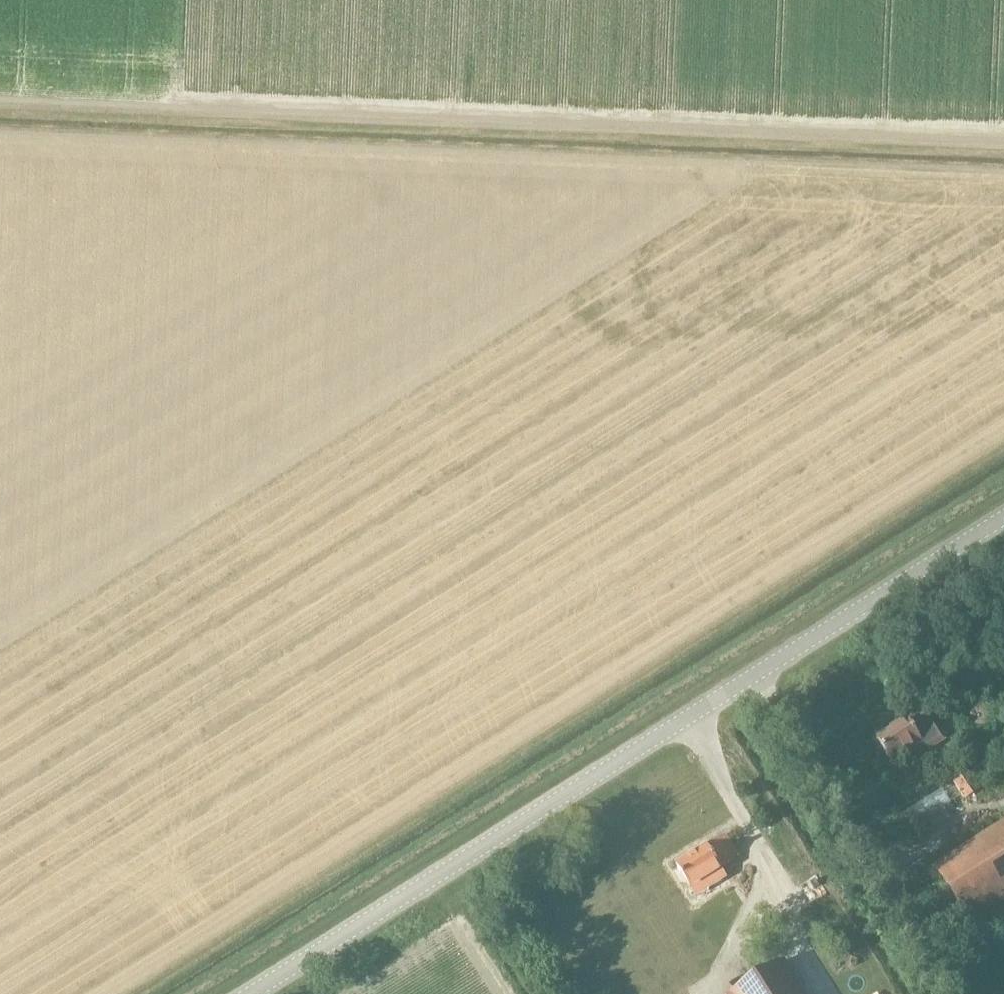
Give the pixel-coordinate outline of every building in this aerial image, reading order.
[(890,761),(906,751),(913,763),(947,741),(927,710),(909,722),(907,719),(876,738),(890,761)] [(952,773),(960,796),(976,791),(968,767),(952,773)] [(933,866),(968,922),(1003,900),(1003,821),(933,866)] [(721,868),(731,861),(718,840),(707,846),(676,865),(690,888),(704,879),(710,888),(727,877),(721,868)] [(732,993),(805,993),(784,961),(732,993)]
